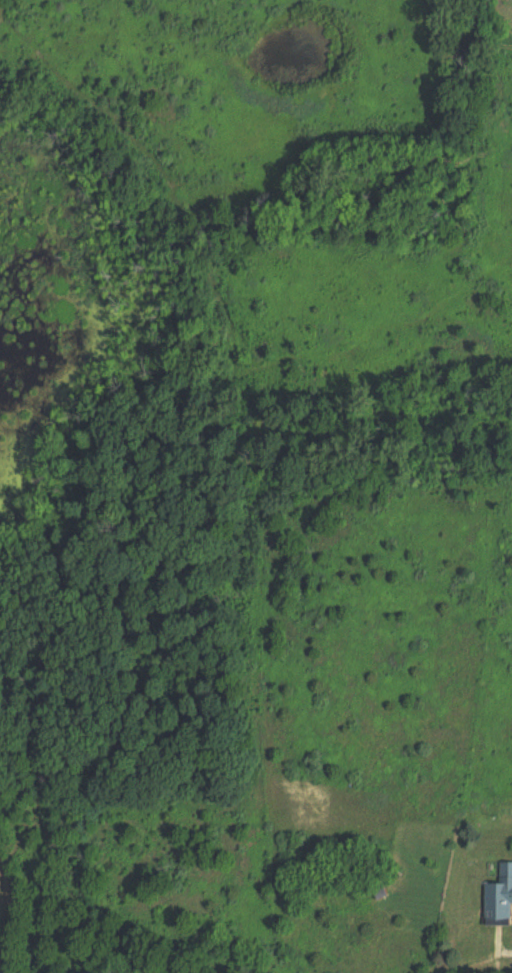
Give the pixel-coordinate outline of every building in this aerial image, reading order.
[(511,926),(511,862),(502,862),(502,883),(487,883),(487,926),(511,926)]
